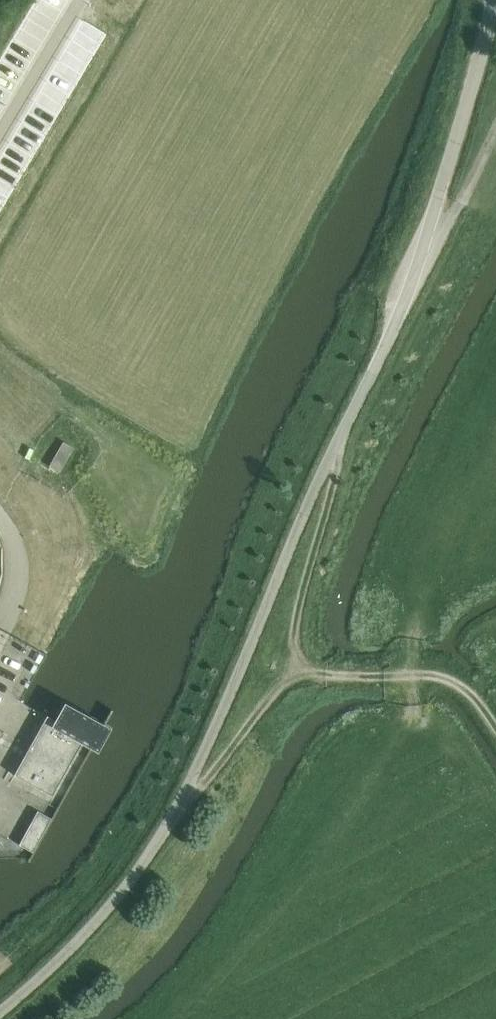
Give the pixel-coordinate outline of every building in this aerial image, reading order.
[(63,442),(48,466),(59,473),(74,448),(63,442)] [(46,716),(14,775),(52,796),(82,742),(83,741),(96,748),(106,730),(66,708),(58,722),(46,716)] [(38,810),(19,843),(33,851),(52,818),(38,810)]
